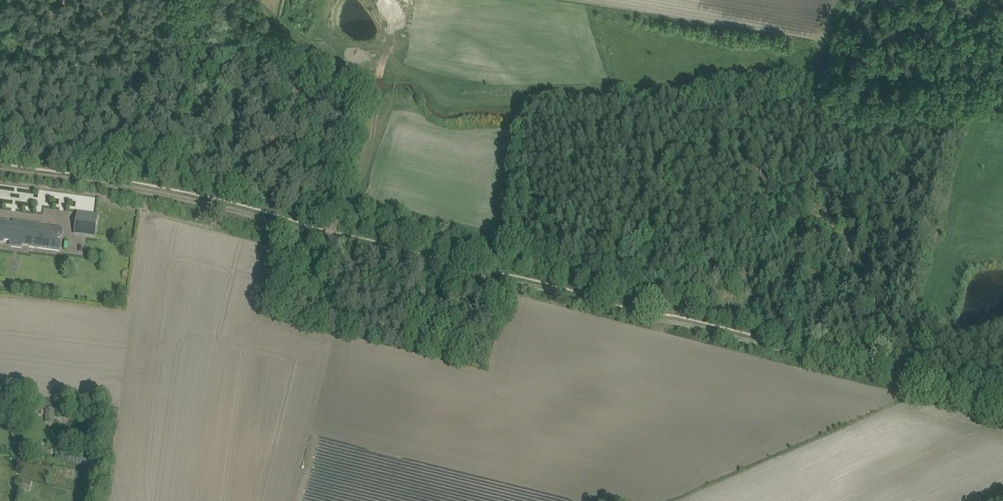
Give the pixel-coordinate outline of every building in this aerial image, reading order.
[(75,234),(95,236),(97,215),(78,212),(75,234)] [(4,242),(4,241),(11,242),(11,245),(21,247),(22,243),(30,244),(29,245),(59,249),(60,243),(54,242),(55,235),(61,236),(62,230),(55,229),(55,231),(42,229),(43,225),(14,221),(14,225),(10,224),(10,223),(0,221),(0,242),(4,242)] [(15,404),(17,394),(0,392),(0,402),(15,404)] [(46,409),(46,421),(54,422),(54,409),(46,409)] [(66,463),(67,456),(57,455),(56,461),(66,463)] [(18,477),(15,488),(30,492),(33,481),(18,477)]
